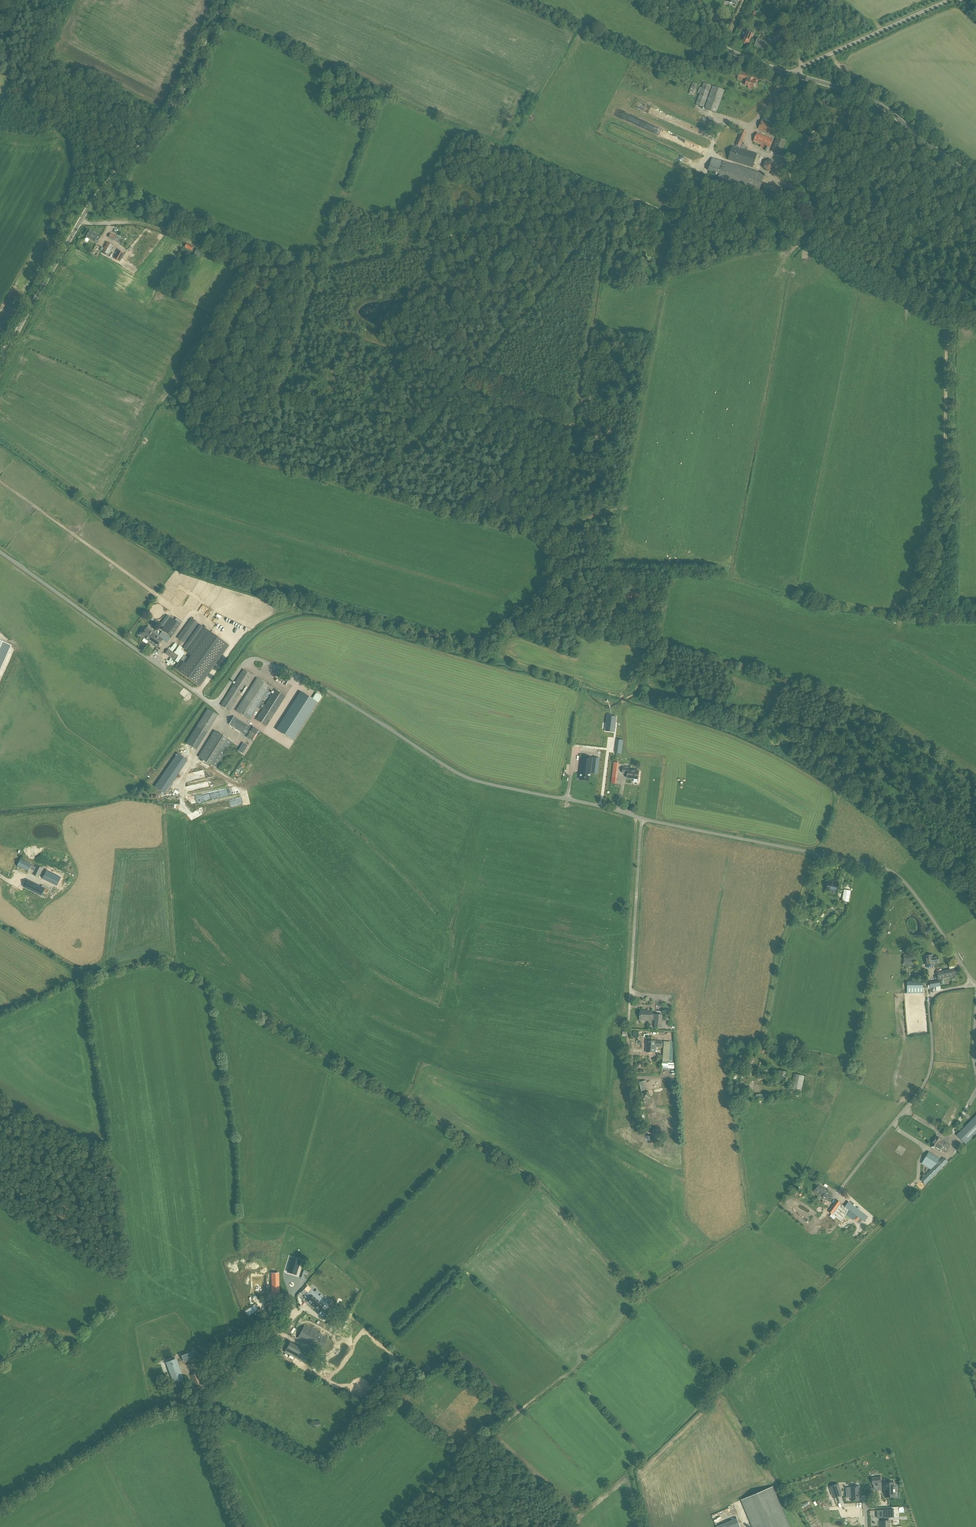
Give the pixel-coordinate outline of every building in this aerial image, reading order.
[(732,14),(737,0),(727,0),(723,11),(732,14)] [(752,34),(747,32),(745,35),(741,43),(747,46),(751,38),(752,34)] [(748,88),(753,89),(753,87),(753,88),(753,87),(755,88),(756,85),(754,84),(755,82),(752,81),(752,80),(747,78),(746,82),(745,85),(748,86),(748,88)] [(693,95),(697,84),(692,82),(689,94),(693,95)] [(711,85),(704,83),(696,105),(703,108),(711,85)] [(724,90),(713,86),(705,109),(716,113),(724,90)] [(774,135),(777,127),(762,120),(758,129),(774,135)] [(746,132),(742,130),(735,145),(740,147),(746,132)] [(757,133),(753,142),(761,145),(759,147),(764,149),(765,146),(769,148),(773,139),(757,133)] [(786,141),(777,137),(771,151),(780,155),(786,141)] [(752,167),(757,154),(732,146),(728,160),(752,167)] [(773,167),(772,157),(764,158),(765,168),(773,167)] [(718,174),(722,161),(712,158),(708,171),(718,174)] [(722,161),(718,174),(717,180),(749,191),(755,171),(722,161)] [(755,171),(749,191),(758,194),(764,174),(755,171)] [(760,197),(776,202),(778,194),(763,189),(760,197)] [(89,230),(88,232),(86,237),(97,243),(101,237),(89,230)] [(111,233),(108,238),(118,243),(120,239),(111,233)] [(113,246),(107,242),(102,251),(108,255),(113,246)] [(118,249),(113,258),(119,261),(124,253),(118,249)] [(191,252),(184,249),(182,253),(189,257),(191,252)] [(202,252),(196,249),(193,254),(199,257),(202,252)] [(164,627),(171,618),(167,615),(160,625),(164,627)] [(174,620),(171,618),(162,630),(171,637),(180,625),(180,624),(174,620)] [(192,619),(187,627),(178,639),(183,643),(197,623),(192,619)] [(188,643),(191,645),(203,627),(201,626),(188,643)] [(146,628),(141,636),(157,648),(162,640),(167,643),(171,638),(162,632),(158,637),(154,633),(154,632),(151,630),(150,630),(146,628)] [(204,628),(201,632),(186,652),(191,656),(185,664),(180,660),(174,668),(199,687),(229,646),(204,628)] [(174,660),(178,656),(168,649),(165,654),(174,660)] [(220,706),(225,708),(230,711),(252,676),(243,670),(220,706)] [(236,711),(250,721),(259,707),(261,704),(271,688),(257,679),(236,711)] [(263,710),(256,720),(266,727),(285,697),(275,691),(265,706),(261,704),(259,707),(263,710)] [(276,730),(293,740),(317,702),(300,692),(276,730)] [(186,743),(196,750),(217,716),(207,710),(186,743)] [(606,728),(614,729),(616,718),(607,716),(606,728)] [(252,728),(234,717),(229,725),(247,736),(246,737),(252,740),(258,731),(252,727),(252,728)] [(227,739),(214,731),(213,732),(214,732),(198,757),(211,765),(216,768),(225,753),(221,749),(227,739)] [(598,774),(600,758),(582,756),(580,772),(581,772),(580,780),(589,781),(590,773),(598,774)] [(631,768),(623,767),(622,773),(628,773),(627,778),(634,778),(634,781),(637,781),(638,779),(639,771),(631,770),(631,768)] [(28,867),(29,865),(20,858),(15,865),(26,873),(28,869),(30,870),(31,869),(28,867)] [(36,867),(32,874),(39,878),(43,869),(36,865),(36,867)] [(47,883),(51,869),(44,867),(41,881),(47,883)] [(830,894),(836,895),(836,893),(837,893),(837,889),(840,890),(840,889),(839,889),(840,887),(838,886),(838,883),(828,881),(826,891),(831,892),(830,894)] [(50,889),(44,887),(44,889),(41,887),(31,882),(28,889),(41,895),(42,892),(47,894),(50,889)] [(817,892),(815,903),(822,904),(824,893),(817,892)] [(821,907),(836,911),(837,906),(823,902),(821,907)] [(935,955),(925,957),(927,968),(937,966),(936,964),(941,963),(939,956),(935,957),(935,955)] [(958,975),(957,968),(937,972),(938,979),(958,975)] [(939,980),(929,982),(930,988),(940,986),(939,980)] [(922,983),(907,983),(907,984),(910,984),(910,985),(907,985),(907,993),(922,993),(922,983)] [(640,1010),(639,1020),(648,1021),(648,1020),(652,1021),(652,1020),(653,1015),(653,1011),(640,1010)] [(655,1020),(654,1028),(662,1028),(663,1015),(655,1014),(655,1015),(653,1015),(652,1020),(655,1020)] [(646,1040),(646,1052),(656,1053),(656,1046),(662,1047),(662,1042),(662,1041),(646,1040)] [(664,1046),(663,1061),(669,1062),(670,1042),(664,1041),(664,1042),(662,1042),(662,1046),(664,1046)] [(740,1055),(739,1065),(750,1067),(751,1058),(746,1057),(746,1056),(740,1055)] [(742,1070),(741,1078),(743,1078),(744,1075),(751,1076),(752,1071),(742,1070)] [(777,1079),(777,1080),(786,1082),(787,1080),(787,1081),(789,1072),(778,1070),(776,1079),(777,1079)] [(794,1073),(790,1093),(795,1094),(796,1090),(801,1092),(805,1076),(794,1073)] [(647,1090),(645,1081),(639,1082),(641,1091),(647,1090)] [(643,1101),(650,1099),(648,1091),(641,1093),(643,1101)] [(975,1131),(975,1117),(960,1134),(967,1141),(975,1131)] [(653,1128),(652,1138),(659,1138),(660,1129),(653,1128)] [(931,1146),(932,1146),(939,1150),(940,1150),(945,1153),(950,1145),(937,1136),(931,1146)] [(939,1159),(928,1153),(921,1164),(930,1169),(939,1159)] [(947,1162),(943,1157),(921,1179),(926,1184),(947,1162)] [(809,1173),(803,1180),(809,1186),(815,1179),(809,1173)] [(819,1184),(814,1191),(830,1202),(833,1197),(831,1195),(832,1194),(819,1184)] [(837,1199),(829,1211),(841,1221),(847,1214),(853,1219),(856,1215),(857,1216),(854,1219),(857,1222),(860,1218),(864,1221),(868,1217),(848,1201),(845,1206),(837,1199)] [(299,1263),(291,1261),(287,1272),(296,1274),(299,1263)] [(326,1302),(314,1291),(312,1292),(310,1290),(304,1297),(307,1299),(306,1300),(319,1311),(323,1305),(326,1302)] [(255,1304),(245,1311),(248,1316),(258,1310),(255,1304)] [(308,1313),(305,1321),(317,1326),(316,1329),(325,1332),(326,1328),(324,1328),(325,1326),(321,1325),(321,1326),(317,1325),(320,1318),(308,1313)] [(328,1338),(304,1325),(298,1338),(321,1350),(328,1338)] [(312,1353),(290,1341),(284,1352),(306,1364),(312,1353)] [(177,1362),(168,1366),(174,1382),(183,1379),(177,1362)] [(194,1386),(199,1387),(201,1385),(203,1381),(199,1371),(195,1370),(194,1371),(193,1372),(191,1372),(190,1375),(194,1386)] [(880,1478),(872,1478),(872,1484),(874,1490),(881,1489),(880,1478)] [(886,1492),(885,1492),(885,1497),(895,1497),(895,1493),(897,1493),(896,1486),(893,1486),(893,1484),(885,1484),(886,1492)] [(839,1485),(832,1487),(836,1498),(843,1496),(839,1485)] [(773,1487),(741,1500),(753,1526),(790,1526),(773,1487)] [(851,1493),(847,1493),(847,1498),(851,1498),(851,1501),(861,1501),(860,1487),(850,1487),(851,1493)] [(826,1522),(857,1518),(855,1507),(825,1511),(826,1522)] [(726,1508),(710,1514),(712,1519),(716,1517),(718,1521),(724,1518),(723,1515),(729,1513),(726,1508)] [(876,1510),(877,1518),(881,1518),(881,1521),(881,1526),(889,1526),(889,1520),(886,1521),(886,1517),(888,1517),(888,1509),(876,1510)] [(909,1514),(897,1517),(898,1522),(910,1519),(909,1514)] [(717,1526),(739,1526),(740,1526),(737,1518),(716,1526),(717,1526)]
